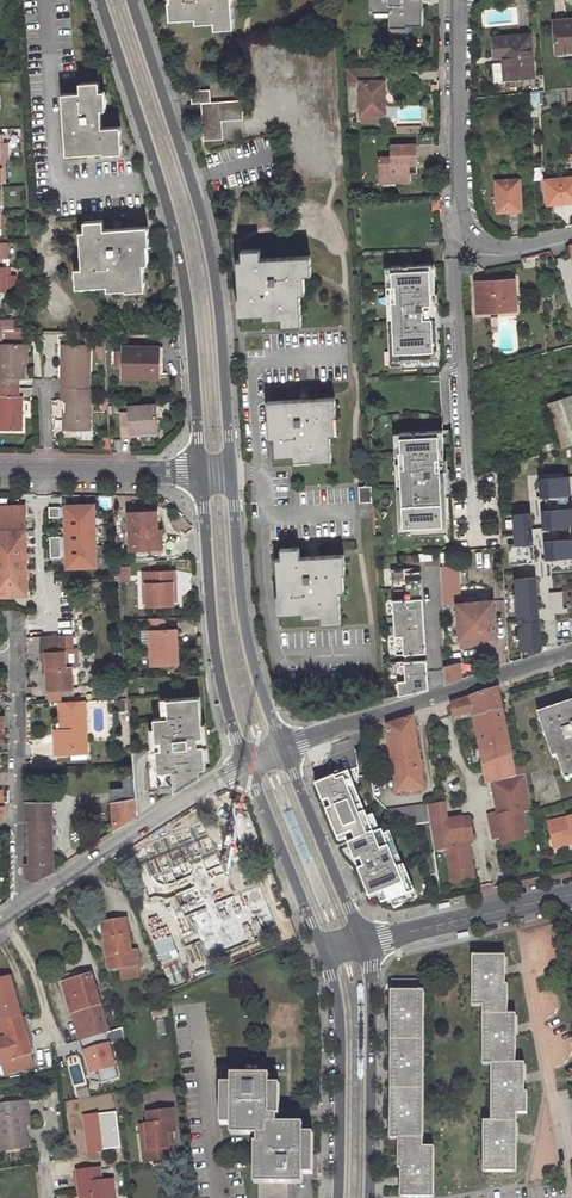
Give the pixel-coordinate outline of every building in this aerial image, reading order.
[(174,1),(170,1),(169,1),(170,20),(196,18),(196,24),(215,22),(215,29),(234,27),(232,0),(174,0),(174,1)] [(415,28),(415,0),(405,1),(405,0),(370,0),(371,17),(385,16),(386,28),(415,28)] [(553,24),(555,56),(571,55),(571,22),(553,24)] [(530,80),(527,39),(490,42),(492,61),(501,60),(502,82),(530,80)] [(384,117),(384,83),(381,82),(381,69),(348,69),(349,84),(360,84),(360,116),(361,116),(382,117),(384,117)] [(104,154),(122,153),(121,128),(102,129),(101,111),(100,93),(99,82),(81,84),(81,94),(63,95),(66,149),(86,148),(103,147),(104,154)] [(201,103),(210,102),(209,90),(190,91),(191,103),(201,103)] [(210,102),(201,103),(202,120),(204,140),(223,139),(222,121),(243,119),(242,101),(210,102)] [(2,134),(0,134),(0,159),(5,159),(8,159),(8,143),(3,143),(2,134)] [(418,167),(418,147),(391,147),(391,159),(380,159),(380,181),(399,181),(399,185),(411,185),(411,176),(411,167),(418,167)] [(552,182),(553,190),(546,190),(547,207),(571,205),(571,181),(552,182)] [(520,212),(519,182),(496,183),(496,214),(520,212)] [(125,289),(146,288),(145,262),(144,243),(147,243),(148,243),(147,226),(98,229),(97,222),(82,223),(83,233),(85,270),(81,270),(76,271),(78,290),(110,288),(125,287),(125,289)] [(242,260),(236,260),(238,297),(236,297),(237,316),(264,315),(264,320),(283,319),(283,326),(301,325),(300,294),(304,293),(303,275),(311,275),(310,256),(261,259),(260,249),(241,250),(242,260)] [(539,265),(561,259),(559,250),(538,256),(539,265)] [(436,293),(434,265),(391,267),(392,286),(387,286),(387,295),(393,295),(394,305),(388,305),(391,366),(403,366),(402,359),(439,357),(437,317),(441,316),(440,304),(436,304),(432,304),(431,293),(436,293)] [(16,277),(10,277),(9,267),(2,268),(0,268),(0,293),(16,292),(16,277)] [(515,312),(513,282),(476,285),(477,315),(515,312)] [(561,332),(565,347),(571,345),(571,329),(561,332)] [(24,344),(0,343),(0,388),(19,388),(19,380),(24,380),(24,344)] [(68,347),(67,379),(63,379),(63,389),(90,390),(91,348),(68,347)] [(159,379),(160,349),(124,348),(124,377),(159,379)] [(402,359),(403,366),(440,364),(439,357),(402,359)] [(19,388),(0,388),(0,397),(19,397),(19,388)] [(67,432),(91,432),(92,390),(90,390),(63,389),(62,402),(68,402),(67,432)] [(22,398),(19,397),(0,397),(0,431),(22,431),(22,398)] [(551,405),(563,445),(571,442),(571,398),(551,405)] [(335,399),(267,402),(269,440),(275,440),(276,458),(296,457),(296,461),(314,460),(314,462),(331,461),(330,434),(336,434),(335,417),(336,417),(335,399)] [(155,407),(128,409),(128,418),(120,419),(122,439),(130,438),(130,435),(139,435),(156,434),(155,407)] [(396,471),(399,533),(411,532),(411,526),(448,524),(446,483),(450,483),(449,470),(445,470),(440,471),(440,459),(444,459),(443,431),(400,433),(401,452),(395,453),(396,462),(402,461),(402,471),(396,471)] [(541,497),(545,497),(568,495),(570,495),(568,476),(539,479),(541,497)] [(372,486),(358,487),(359,504),(373,503),(372,486)] [(568,495),(545,497),(546,509),(569,508),(568,495)] [(26,528),(26,506),(26,505),(0,506),(0,529),(26,528)] [(93,507),(65,508),(67,570),(96,569),(93,507)] [(546,509),(542,510),(543,529),(548,528),(570,527),(571,526),(571,521),(571,507),(569,508),(546,509)] [(59,509),(49,509),(49,520),(59,519),(59,509)] [(130,551),(161,549),(160,531),(157,531),(156,512),(128,514),(130,551)] [(514,544),(533,543),(530,513),(512,515),(514,544)] [(411,526),(411,532),(448,530),(448,524),(411,526)] [(570,527),(548,528),(549,540),(571,538),(570,527)] [(26,528),(0,529),(0,594),(26,594),(26,528)] [(549,540),(544,540),(546,559),(550,559),(571,557),(571,538),(549,540)] [(60,539),(50,539),(51,560),(61,560),(60,539)] [(514,544),(508,545),(509,564),(534,562),(533,543),(514,544)] [(298,548),(281,549),(281,559),(276,559),(278,595),(276,595),(277,614),(303,612),(303,617),(320,616),(320,624),(340,623),(339,592),(344,592),(343,573),(345,573),(344,554),(299,556),(298,548)] [(455,551),(439,553),(441,603),(457,602),(455,551)] [(550,559),(552,572),(571,570),(571,557),(550,559)] [(402,569),(390,570),(391,589),(405,588),(406,600),(392,601),(395,655),(425,654),(420,572),(402,573),(402,569)] [(173,575),(143,577),(143,589),(147,589),(147,607),(147,609),(173,608),(173,604),(172,588),(173,587),(173,575)] [(515,579),(521,650),(541,649),(541,646),(536,577),(515,579)] [(562,592),(549,593),(550,614),(567,613),(567,608),(563,608),(562,592)] [(498,635),(494,599),(457,602),(461,639),(498,635)] [(156,632),(150,632),(150,645),(151,666),(178,665),(176,631),(170,631),(170,620),(155,621),(156,632)] [(142,645),(150,645),(150,632),(142,632),(142,645)] [(41,636),(41,651),(46,651),(57,650),(57,635),(41,636)] [(47,690),(72,689),(71,667),(65,667),(64,635),(57,635),(57,650),(46,651),(46,667),(47,690)] [(541,649),(521,650),(522,658),(542,652),(541,649)] [(426,661),(397,662),(398,696),(427,689),(426,661)] [(460,662),(443,667),(444,685),(461,679),(460,662)] [(474,713),(484,765),(512,759),(498,689),(451,705),(454,717),(474,713)] [(161,746),(156,746),(159,783),(174,782),(174,788),(174,790),(200,774),(200,767),(206,766),(205,759),(203,720),(200,693),(168,695),(168,705),(162,706),(162,714),(154,715),(155,725),(156,738),(161,738),(161,746)] [(60,701),(61,729),(61,736),(55,736),(55,754),(72,753),(75,748),(88,747),(86,700),(60,701)] [(537,714),(548,746),(552,744),(563,777),(571,774),(571,703),(537,714)] [(398,792),(425,788),(414,717),(387,726),(398,792)] [(155,725),(150,725),(151,747),(156,746),(161,746),(161,738),(156,738),(155,725)] [(512,759),(484,765),(487,781),(492,779),(516,774),(512,759)] [(516,774),(492,779),(499,814),(494,815),(498,835),(501,835),(523,831),(527,830),(523,813),(522,805),(532,803),(525,772),(516,774)] [(338,840),(352,834),(356,842),(347,845),(354,863),(362,860),(364,869),(359,871),(370,898),(378,895),(381,904),(388,901),(389,904),(412,893),(403,868),(395,871),(391,860),(399,857),(390,832),(383,835),(381,832),(374,836),(365,814),(359,816),(348,789),(353,787),(348,774),(317,786),(323,804),(329,801),(332,810),(326,812),(338,840)] [(124,787),(111,789),(114,830),(136,815),(133,776),(123,777),(124,787)] [(47,802),(47,790),(24,791),(24,802),(25,802),(47,802)] [(52,870),(50,802),(47,802),(25,802),(25,820),(28,820),(29,862),(26,863),(26,877),(34,880),(52,870)] [(431,822),(436,850),(448,848),(453,873),(475,869),(471,847),(467,844),(466,839),(469,839),(475,838),(471,815),(451,819),(449,822),(438,824),(437,818),(448,816),(446,802),(429,805),(431,822)] [(522,805),(523,813),(533,811),(532,803),(522,805)] [(393,829),(431,822),(429,805),(401,810),(390,812),(393,829)] [(494,815),(489,816),(493,836),(498,835),(494,815)] [(548,824),(553,844),(571,840),(571,818),(548,824)] [(501,835),(502,842),(525,838),(523,831),(501,835)] [(571,844),(571,840),(553,844),(554,849),(571,844)] [(190,868),(158,870),(160,913),(192,911),(190,868)] [(453,873),(454,880),(476,876),(475,869),(453,873)] [(131,951),(126,920),(103,923),(104,932),(110,970),(139,965),(137,950),(131,951)] [(505,958),(472,957),(471,1007),(482,1007),(481,1065),(489,1065),(488,1122),(480,1122),(479,1171),(516,1171),(517,1113),(527,1113),(527,1093),(523,1092),(523,1063),(515,1063),(515,1014),(508,1014),(508,985),(505,985),(505,958)] [(109,1032),(91,976),(83,978),(81,971),(62,977),(73,1014),(82,1011),(90,1038),(109,1032)] [(20,1018),(21,1018),(21,1017),(11,978),(0,981),(0,1024),(20,1018)] [(421,1147),(422,990),(390,990),(388,1137),(396,1137),(396,1166),(399,1166),(399,1196),(433,1196),(434,1147),(421,1147)] [(82,1011),(73,1014),(82,1040),(90,1038),(82,1011)] [(6,1060),(29,1054),(20,1018),(0,1024),(0,1036),(6,1060)] [(79,1063),(67,1066),(72,1088),(85,1085),(79,1063)] [(132,1069),(87,1076),(90,1096),(135,1090),(132,1069)] [(234,1071),(234,1081),(224,1082),(223,1121),(234,1122),(234,1132),(260,1132),(260,1142),(256,1141),(256,1182),(260,1182),(260,1197),(290,1197),(290,1182),(304,1182),(304,1172),(315,1172),(315,1132),(305,1132),(305,1122),(278,1122),(279,1112),(281,1112),(282,1082),(271,1082),(271,1071),(234,1071)] [(0,1107),(0,1139),(2,1151),(28,1147),(25,1126),(24,1118),(28,1117),(26,1104),(0,1107)] [(174,1121),(139,1126),(142,1150),(150,1149),(152,1160),(174,1157),(171,1132),(175,1131),(174,1121)] [(150,1149),(142,1150),(143,1161),(152,1160),(150,1149)] [(112,1180),(101,1182),(99,1170),(77,1172),(81,1197),(114,1197),(112,1180)]
